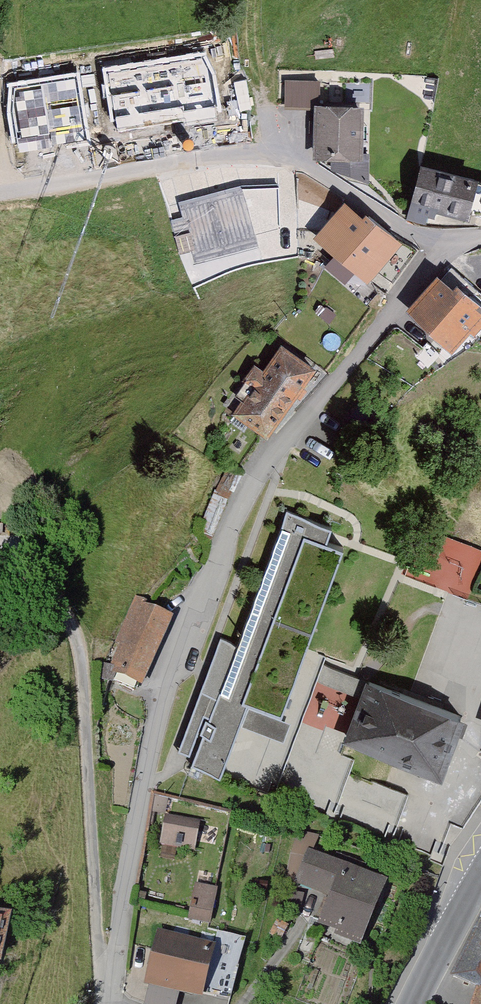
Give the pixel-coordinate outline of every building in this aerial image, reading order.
[(202,51),(102,66),(116,126),(220,113),(216,78),(202,51)] [(79,72),(11,83),(10,111),(18,151),(90,141),(79,72)] [(285,105),(301,104),(301,95),(319,94),(319,75),(284,76),(285,105)] [(359,109),(317,109),(317,123),(311,123),(311,131),(317,131),(317,154),(333,154),(333,169),(367,181),(367,153),(359,153),(359,109)] [(421,167),(412,202),(465,216),(469,201),(480,204),(480,182),(421,167)] [(181,202),(195,263),(259,244),(256,235),(278,229),(276,186),(242,187),(181,202)] [(467,209),(472,210),(471,215),(480,215),(480,204),(469,201),(467,209)] [(397,240),(368,216),(364,221),(346,206),(332,222),(350,238),(337,253),(351,265),(356,258),(371,271),(397,240)] [(411,309),(451,347),(469,328),(475,333),(480,327),(480,310),(464,294),(459,299),(458,297),(466,289),(449,273),(439,283),(436,279),(411,309)] [(267,433),(295,393),(300,397),(305,391),(299,387),(313,368),(283,347),(264,373),(256,367),(223,413),(247,430),(253,422),(267,433)] [(237,643),(220,637),(178,751),(189,756),(206,710),(211,712),(208,720),(205,718),(200,733),(203,734),(191,766),(220,776),(239,725),(273,738),(261,771),(281,778),(317,681),(363,699),(348,739),(440,772),(461,717),(323,665),(326,656),(305,649),(343,547),(326,541),(331,527),(287,510),(237,643)] [(109,681),(110,679),(133,689),(138,679),(140,680),(169,619),(143,607),(145,602),(137,598),(116,642),(120,644),(110,666),(101,662),(97,675),(109,681)] [(191,766),(187,774),(198,778),(201,770),(191,766)] [(411,796),(410,795),(373,782),(367,800),(404,813),(411,796)] [(197,822),(168,817),(164,841),(193,846),(197,822)] [(318,838),(300,881),(334,896),(331,902),(326,900),(321,912),(326,915),(324,922),(342,929),(340,934),(358,942),(381,885),(357,875),(361,865),(337,855),(333,865),(329,863),(336,848),(328,844),(329,841),(318,838)] [(194,907),(192,918),(209,922),(216,889),(198,886),(195,900),(192,900),(191,906),(194,907)] [(454,977),(480,987),(480,921),(454,977)] [(225,963),(239,966),(246,938),(218,931),(213,950),(211,949),(211,947),(162,935),(151,980),(200,992),(201,990),(217,995),(225,963)] [(239,966),(225,963),(217,995),(231,998),(239,966)] [(146,1003),(178,1003),(182,988),(152,980),(146,1003)]
